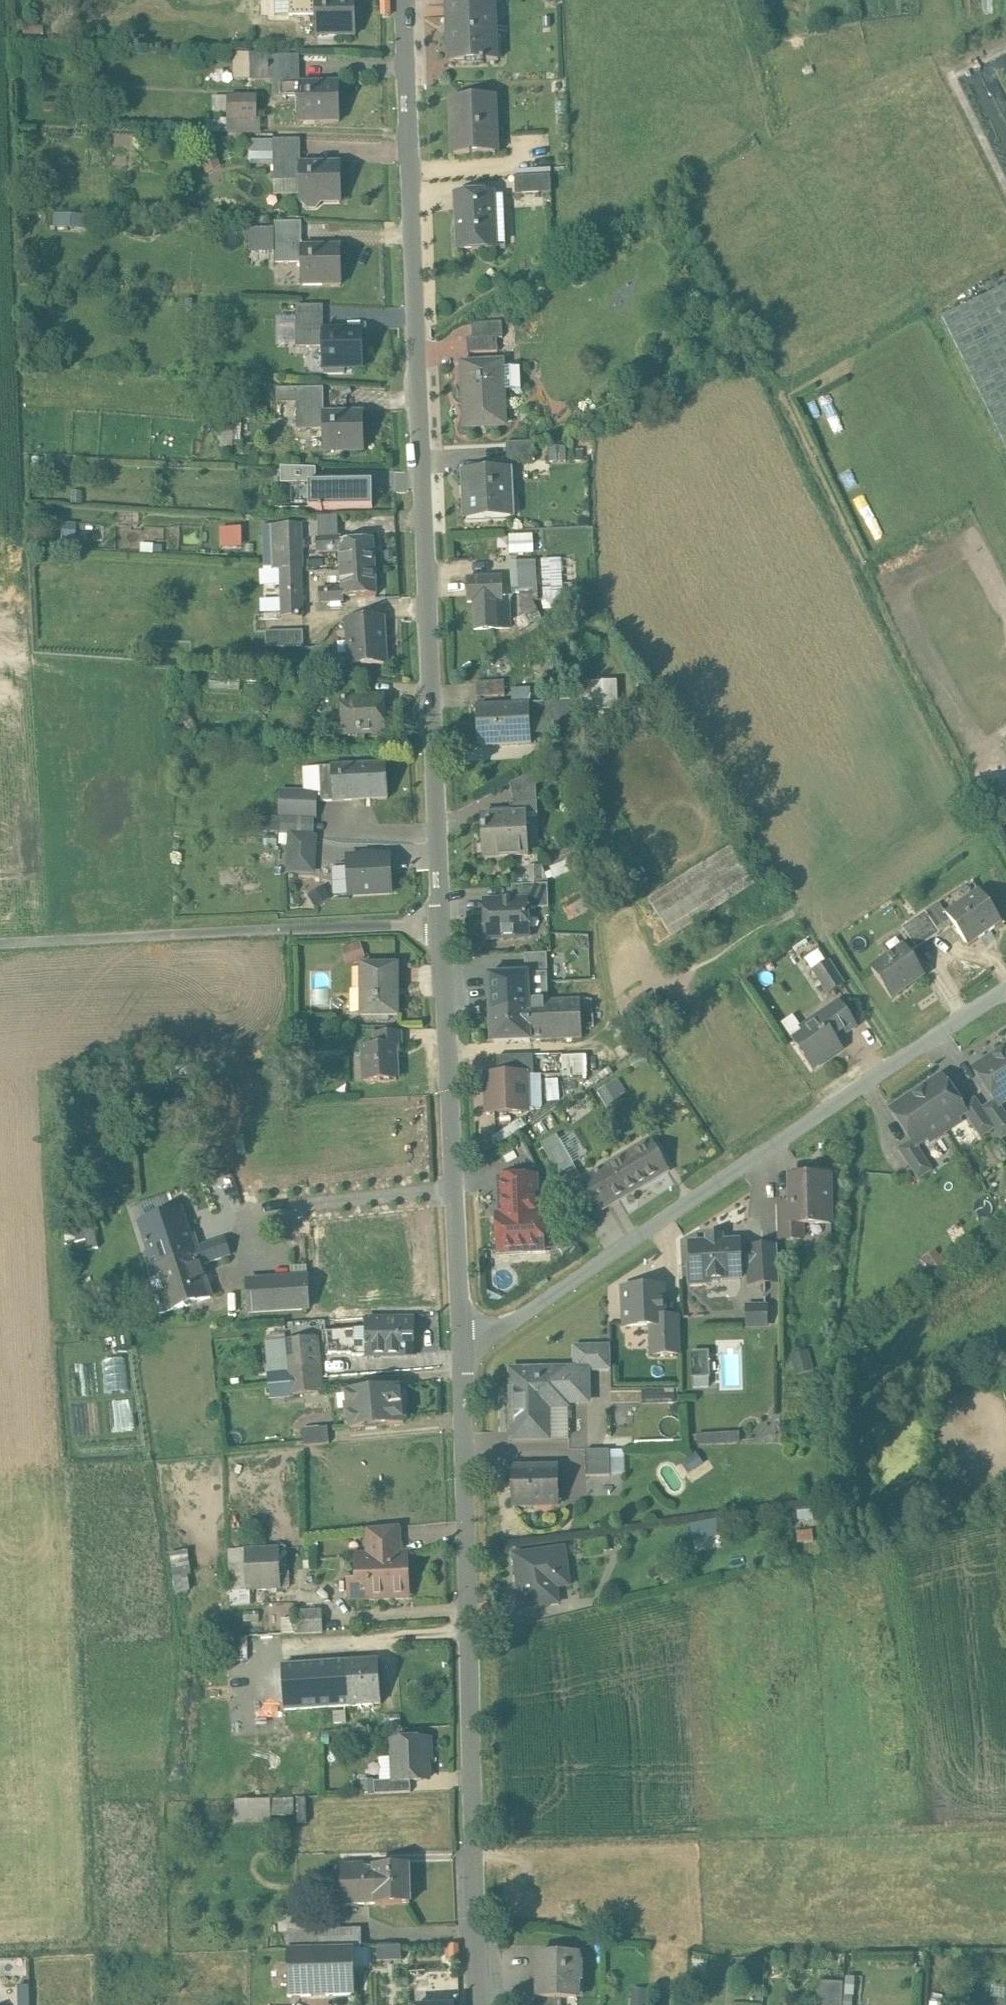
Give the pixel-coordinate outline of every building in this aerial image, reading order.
[(289,14),(315,14),(314,0),(289,0),(289,14)] [(354,0),(314,0),(315,14),(315,35),(355,35),(354,0)] [(448,1),(450,62),(499,60),(496,0),(479,0),(448,1)] [(275,56),(275,54),(251,55),(252,80),(273,80),(273,57),(275,56)] [(275,56),(273,57),(273,80),(273,96),(299,96),(299,84),(300,83),(299,56),(275,56)] [(339,121),(339,83),(300,83),(299,84),(299,96),(299,121),(339,121)] [(257,96),(228,96),(229,118),(257,118),(257,96)] [(495,97),(457,99),(458,117),(452,117),(453,156),(497,154),(495,97)] [(300,138),(274,139),(274,140),(274,153),(274,180),(301,180),(301,179),(300,165),(300,164),(301,164),(300,138)] [(274,140),(250,140),(250,153),(274,153),(274,140)] [(341,202),(340,164),(301,164),(300,164),(300,165),(301,179),(301,180),(301,202),(307,208),(317,208),(323,202),(341,202)] [(551,175),(515,176),(516,195),(552,193),(551,175)] [(493,194),(457,194),(458,251),(496,249),(493,194)] [(89,227),(89,213),(54,212),(53,226),(89,227)] [(301,222),(275,222),(275,264),(301,264),(301,247),(301,246),(301,222)] [(273,249),(272,225),(248,226),(249,250),(273,249)] [(301,246),(301,247),(301,264),(301,284),(341,284),(340,246),(301,246)] [(941,318),(1005,452),(1005,286),(941,318)] [(323,330),(323,305),(297,305),(297,347),(323,346),(323,330)] [(502,322),(472,324),(473,338),(498,337),(498,339),(503,338),(502,322)] [(323,330),(323,346),(323,369),(324,369),(324,373),(345,373),(345,368),(363,368),(362,330),(323,330)] [(473,338),(467,339),(468,353),(498,352),(498,339),(498,337),(473,338)] [(502,363),(463,364),(465,426),(505,425),(504,391),(522,390),(521,367),(503,368),(502,363)] [(297,402),(297,388),(278,388),(278,403),(297,402)] [(323,388),(297,388),(297,402),(297,430),(323,430),(323,413),(323,388)] [(323,413),(323,430),(323,451),(363,450),(362,413),(323,413)] [(534,445),(506,446),(507,463),(535,462),(534,445)] [(316,467),(281,466),(281,483),(308,482),(316,482),(316,467)] [(509,470),(465,471),(467,520),(511,518),(509,470)] [(373,508),(372,482),(316,482),(308,482),(309,508),(320,508),(320,510),(322,510),(322,508),(373,508)] [(300,524),(275,525),(277,566),(277,569),(278,569),(280,569),(301,569),(300,524)] [(240,546),(240,525),(219,525),(219,546),(240,546)] [(275,525),(263,525),(264,567),(277,566),(275,525)] [(508,536),(509,551),(530,550),(530,535),(508,536)] [(374,539),(341,541),(341,536),(316,537),(317,553),(339,552),(340,569),(374,567),(375,567),(374,539)] [(558,557),(538,558),(541,609),(562,608),(558,557)] [(535,561),(511,562),(512,593),(519,593),(537,592),(535,561)] [(374,567),(340,569),(342,588),(319,589),(320,603),(344,602),(343,596),(375,595),(374,567)] [(303,617),(301,569),(280,569),(282,618),(303,617)] [(503,577),(465,578),(467,604),(473,603),(474,628),(510,626),(509,598),(504,599),(503,577)] [(537,592),(519,593),(520,607),(524,614),(514,621),(521,631),(541,619),(531,600),(537,600),(537,592)] [(382,619),(348,621),(351,665),(385,663),(382,619)] [(303,630),(265,631),(266,648),(303,647),(303,630)] [(341,676),(328,675),(330,710),(342,709),(342,700),(341,676)] [(364,678),(341,676),(342,700),(365,699),(364,678)] [(506,677),(475,679),(476,699),(507,697),(506,677)] [(619,706),(618,678),(581,680),(582,708),(619,706)] [(365,699),(342,700),(342,709),(343,734),(384,732),(383,698),(365,699)] [(544,702),(529,703),(529,716),(545,715),(544,702)] [(529,703),(474,705),(476,747),(531,745),(529,716),(529,703)] [(565,715),(553,715),(554,735),(566,734),(565,715)] [(386,764),(319,767),(321,801),(388,798),(386,764)] [(536,771),(511,783),(514,801),(537,800),(536,771)] [(317,793),(281,791),(280,815),(316,817),(317,793)] [(995,806),(1000,813),(1005,810),(1005,799),(995,806)] [(537,800),(514,801),(516,813),(525,813),(538,812),(537,800)] [(516,813),(480,815),(482,859),(527,857),(525,813),(516,813)] [(315,834),(291,833),(289,869),(313,870),(315,834)] [(730,849),(649,901),(671,935),(752,884),(730,849)] [(390,855),(347,857),(349,895),(392,893),(390,855)] [(529,864),(529,879),(543,878),(543,863),(529,864)] [(548,884),(512,885),(512,899),(527,899),(527,909),(549,908),(548,884)] [(591,888),(559,904),(568,920),(599,904),(591,888)] [(946,915),(945,916),(952,926),(969,951),(1004,928),(980,892),(946,915)] [(512,899),(485,901),(487,938),(528,937),(527,909),(527,899),(512,899)] [(939,904),(914,921),(928,942),(952,926),(945,916),(946,915),(939,904)] [(928,942),(914,921),(902,929),(916,950),(928,942)] [(360,940),(341,944),(345,962),(364,957),(360,940)] [(905,948),(872,970),(893,1001),(907,992),(905,989),(924,977),(905,948)] [(546,953),(525,954),(526,975),(547,974),(547,971),(547,970),(546,953)] [(842,983),(826,960),(810,970),(826,993),(842,983)] [(399,965),(360,964),(360,1015),(399,1015),(399,965)] [(547,970),(547,971),(547,974),(547,982),(564,981),(563,970),(547,970)] [(526,975),(489,976),(491,1012),(529,1011),(529,1022),(549,1021),(548,1001),(547,982),(547,974),(526,975)] [(592,999),(548,1001),(549,1021),(529,1022),(530,1040),(582,1038),(582,1026),(594,1026),(592,999)] [(840,1003),(820,1017),(835,1038),(843,1032),(846,1036),(858,1028),(840,1003)] [(529,1011),(491,1012),(492,1042),(530,1041),(530,1040),(529,1022),(529,1011)] [(835,1038),(820,1017),(803,1029),(805,1032),(793,1040),(815,1071),(830,1060),(829,1059),(843,1049),(835,1038)] [(399,1032),(375,1034),(376,1047),(394,1046),(394,1048),(399,1048),(399,1032)] [(376,1047),(363,1048),(365,1082),(396,1080),(394,1048),(394,1046),(376,1047)] [(998,1054),(975,1070),(995,1100),(998,1105),(999,1104),(1005,1099),(1005,1066),(998,1054)] [(582,1055),(562,1056),(563,1075),(583,1073),(582,1055)] [(609,1068),(583,1085),(587,1091),(613,1073),(609,1068)] [(488,1075),(490,1113),(527,1111),(526,1073),(488,1075)] [(619,1077),(598,1088),(606,1103),(627,1092),(619,1077)] [(962,1107),(941,1077),(918,1093),(944,1132),(945,1132),(945,1131),(959,1122),(956,1118),(964,1113),(965,1112),(962,1107)] [(944,1132),(918,1093),(892,1111),(912,1141),(915,1145),(916,1145),(927,1137),(930,1141),(943,1132),(944,1133),(944,1132)] [(982,1108),(975,1098),(962,1107),(965,1112),(964,1113),(981,1138),(994,1129),(995,1128),(982,1109),(982,1108)] [(982,1109),(995,1128),(994,1129),(1001,1139),(1005,1135),(1005,1114),(999,1104),(998,1105),(995,1100),(982,1108),(982,1109)] [(556,1135),(541,1144),(559,1175),(575,1166),(556,1135)] [(650,1139),(581,1179),(600,1212),(669,1171),(650,1139)] [(915,1145),(912,1141),(898,1149),(918,1179),(932,1170),(916,1145),(915,1145)] [(535,1195),(535,1176),(500,1177),(501,1196),(535,1195)] [(828,1176),(790,1177),(791,1204),(792,1225),(801,1225),(830,1224),(828,1176)] [(535,1195),(501,1196),(502,1216),(496,1216),(497,1223),(493,1227),(494,1240),(497,1243),(498,1250),(544,1248),(542,1214),(536,1214),(535,1195)] [(801,1225),(792,1225),(791,1204),(777,1204),(778,1240),(801,1239),(801,1225)] [(182,1210),(138,1223),(150,1261),(193,1248),(182,1210)] [(94,1223),(61,1229),(63,1243),(96,1238),(94,1223)] [(722,1237),(707,1237),(707,1242),(691,1243),(692,1265),(689,1266),(690,1284),(708,1283),(708,1280),(741,1278),(740,1267),(748,1267),(748,1251),(740,1252),(739,1241),(723,1242),(722,1237)] [(193,1248),(150,1261),(160,1292),(165,1308),(166,1312),(209,1298),(199,1265),(230,1256),(224,1238),(193,1248)] [(763,1247),(747,1248),(748,1267),(749,1284),(765,1283),(763,1247)] [(778,1247),(763,1247),(765,1283),(779,1283),(778,1247)] [(306,1277),(245,1279),(247,1310),(307,1308),(306,1277)] [(766,1284),(746,1285),(746,1294),(766,1293),(766,1284)] [(664,1287),(623,1288),(623,1311),(625,1311),(626,1326),(651,1326),(665,1325),(665,1318),(664,1287)] [(160,1292),(134,1300),(138,1316),(165,1308),(160,1292)] [(766,1306),(748,1306),(748,1326),(766,1326),(766,1306)] [(665,1318),(665,1325),(651,1326),(652,1354),(680,1353),(679,1317),(665,1318)] [(412,1319),(367,1318),(367,1354),(412,1355),(412,1319)] [(315,1338),(285,1341),(287,1368),(318,1365),(315,1338)] [(611,1345),(574,1346),(574,1369),(585,1369),(585,1372),(612,1372),(611,1345)] [(709,1384),(707,1349),(690,1350),(692,1385),(709,1384)] [(793,1353),(798,1371),(814,1366),(808,1349),(793,1353)] [(318,1365),(287,1368),(289,1382),(319,1379),(318,1365)] [(567,1369),(511,1370),(512,1439),(547,1438),(546,1404),(568,1403),(568,1400),(567,1369)] [(574,1369),(570,1369),(567,1369),(568,1400),(586,1399),(585,1372),(585,1369),(574,1369)] [(319,1379),(289,1382),(290,1395),(320,1392),(319,1379)] [(404,1385),(348,1390),(352,1428),(408,1423),(404,1385)] [(679,1402),(679,1389),(642,1390),(642,1402),(679,1402)] [(327,1426),(302,1428),(304,1446),(329,1444),(327,1426)] [(696,1432),(697,1442),(739,1440),(738,1430),(696,1432)] [(610,1450),(586,1450),(586,1476),(610,1475),(610,1450)] [(558,1467),(512,1468),(513,1505),(559,1505),(558,1467)] [(690,1521),(692,1546),(719,1545),(718,1520),(690,1521)] [(398,1526),(367,1529),(368,1546),(399,1545),(398,1526)] [(278,1548),(229,1551),(230,1591),(280,1589),(278,1548)] [(564,1548),(514,1554),(521,1608),(558,1603),(557,1586),(569,1585),(567,1574),(568,1574),(564,1548)] [(184,1549),(170,1550),(175,1591),(188,1589),(184,1549)] [(407,1554),(356,1556),(357,1581),(349,1582),(350,1599),(408,1597),(407,1554)] [(322,1610),(294,1612),(294,1634),(322,1632),(322,1610)] [(248,1660),(248,1637),(228,1638),(228,1660),(248,1660)] [(378,1659),(345,1662),(348,1706),(381,1704),(378,1659)] [(345,1662),(282,1665),(285,1710),(348,1706),(345,1662)] [(426,1739),(392,1741),(394,1780),(410,1780),(428,1779),(427,1758),(430,1754),(429,1746),(426,1743),(426,1739)] [(410,1780),(394,1780),(374,1781),(375,1794),(411,1792),(410,1780)] [(293,1799),(270,1800),(270,1815),(294,1815),(293,1799)] [(270,1800),(235,1801),(235,1824),(270,1823),(270,1815),(270,1800)] [(362,1863),(338,1865),(340,1905),(375,1903),(373,1869),(362,1870),(362,1863)] [(407,1865),(373,1867),(373,1869),(375,1903),(375,1904),(409,1903),(407,1865)] [(303,1914),(279,1915),(279,1932),(287,1932),(303,1931),(303,1914)] [(361,1929),(345,1930),(346,1947),(354,1947),(362,1946),(361,1929)] [(345,1930),(319,1931),(319,1948),(346,1947),(345,1930)] [(303,1931),(287,1932),(287,1948),(319,1948),(319,1931),(303,1931)] [(378,1946),(380,2004),(402,2004),(400,1945),(378,1946)] [(371,1967),(370,1946),(362,1946),(354,1947),(355,1967),(371,1967)] [(319,1948),(287,1948),(288,1996),(355,1995),(355,1967),(354,1947),(346,1947),(319,1948)] [(577,1953),(539,1953),(538,1997),(561,1998),(577,1998),(577,1981),(581,1981),(581,1962),(577,1962),(577,1953)] [(853,1975),(843,1974),(843,2004),(853,2004),(853,1975)] [(819,1981),(818,2004),(842,2004),(843,1983),(819,1981)]
